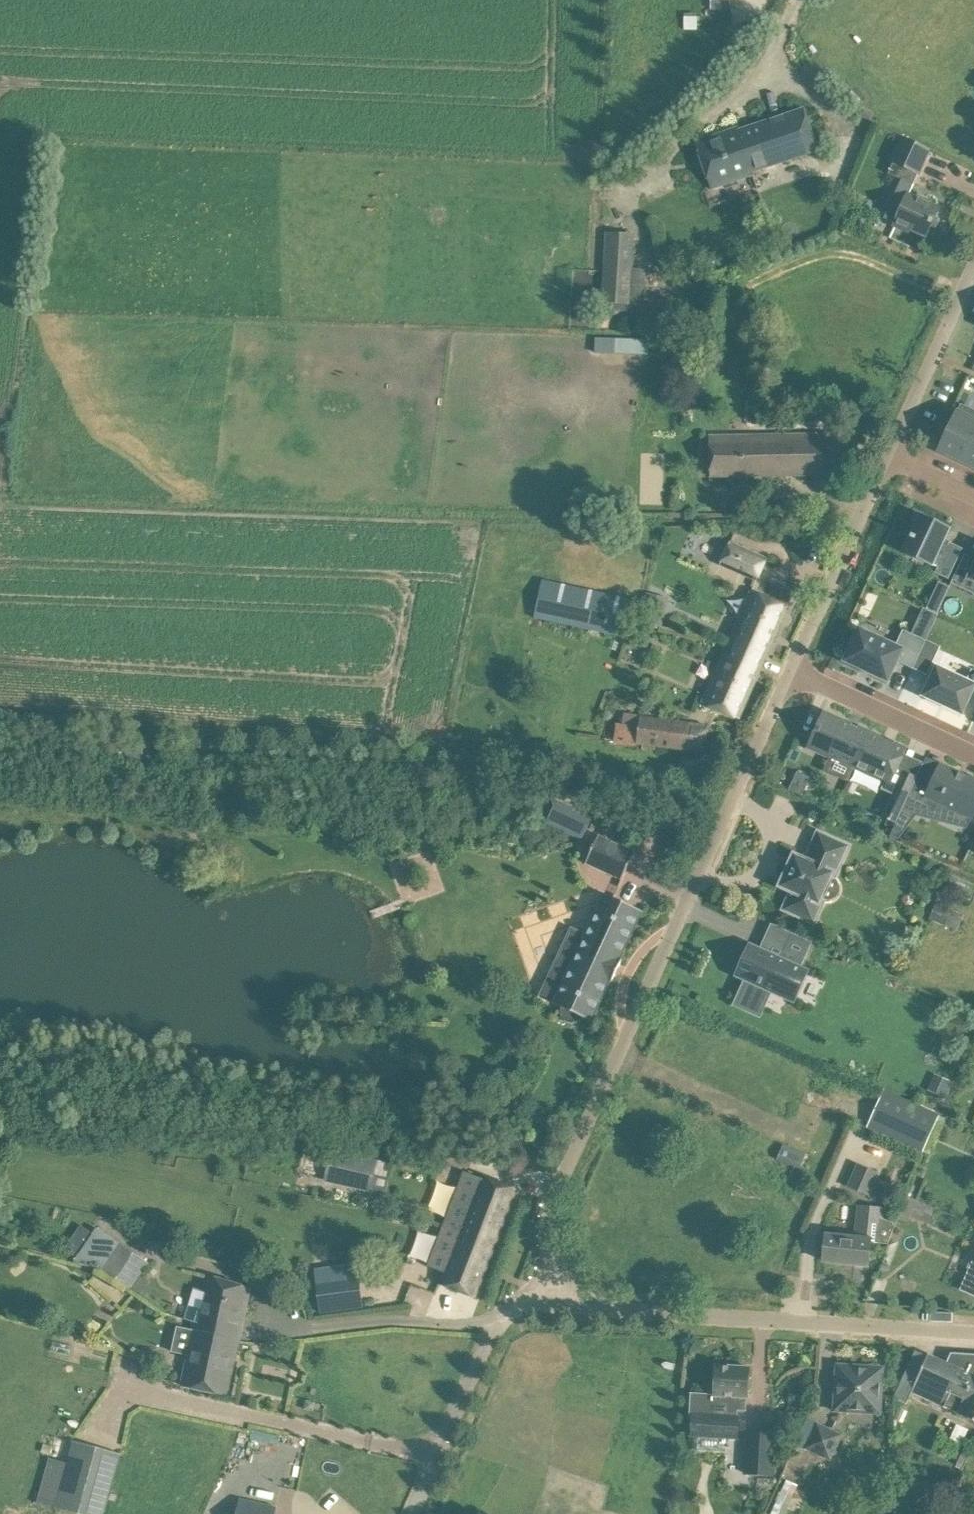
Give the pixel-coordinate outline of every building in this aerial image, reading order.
[(711,9),(730,10),(731,0),(711,0),(711,9)] [(738,176),(799,156),(818,150),(804,108),(739,130),(738,128),(695,142),(711,187),(739,178),(738,176)] [(900,137),(890,160),(919,173),(929,150),(900,137)] [(900,210),(894,224),(909,231),(911,228),(926,236),(928,232),(932,234),(938,221),(934,219),(939,208),(909,195),(914,184),(901,178),(889,205),(900,210)] [(603,292),(603,303),(629,305),(634,234),(607,232),(607,234),(605,272),(603,292)] [(593,351),(648,352),(648,337),(593,337),(593,351)] [(940,449),(961,459),(973,432),(973,409),(960,403),(955,412),(957,412),(956,414),(940,448),(940,449)] [(961,459),(973,465),(973,432),(961,459)] [(712,475),(811,474),(831,474),(830,434),(712,434),(712,475)] [(943,541),(949,528),(917,513),(908,533),(911,535),(904,551),(932,564),(932,563),(938,566),(935,572),(949,578),(963,548),(950,541),(948,544),(943,541)] [(729,543),(720,564),(756,579),(764,559),(729,543)] [(965,554),(951,583),(973,593),(973,558),(965,554)] [(543,579),(535,617),(628,637),(636,600),(543,579)] [(788,607),(770,599),(753,592),(732,639),(767,654),(788,607)] [(903,629),(896,645),(859,628),(844,661),(846,662),(846,661),(861,668),(861,669),(871,674),(871,673),(886,680),(888,681),(897,661),(913,668),(926,640),(903,629)] [(739,719),(767,654),(732,639),(704,704),(739,719)] [(923,696),(962,714),(973,688),(973,669),(972,668),(967,679),(937,665),(923,696)] [(824,712),(809,747),(854,767),(871,731),(858,725),(858,727),(824,712)] [(708,725),(688,723),(641,716),(637,742),(704,752),(708,725)] [(871,731),(854,767),(885,781),(881,789),(907,800),(917,776),(898,768),(907,748),(871,731)] [(907,800),(934,813),(939,802),(972,817),(973,813),(973,779),(942,764),(934,782),(918,775),(917,776),(907,800)] [(802,795),(810,777),(798,771),(789,789),(800,794),(802,795)] [(552,809),(546,823),(582,840),(589,826),(552,809)] [(781,863),(780,865),(780,867),(781,868),(782,870),(782,871),(784,872),(785,873),(786,874),(781,885),(793,891),(785,909),(803,917),(813,921),(822,902),(820,901),(822,897),(824,898),(826,899),(830,899),(835,897),(838,894),(840,889),(839,885),(837,882),(834,880),(830,879),(832,873),(834,874),(847,846),(837,841),(819,833),(809,854),(808,853),(801,856),(800,857),(795,855),(794,857),(792,856),(790,855),(788,855),(786,856),(785,857),(784,857),(783,858),(782,860),(781,861),(781,863)] [(622,879),(635,851),(634,851),(600,836),(600,835),(599,835),(586,863),(587,863),(621,879),(622,879)] [(561,984),(553,1002),(563,1007),(562,1013),(564,1018),(568,1021),(573,1022),(578,1020),(582,1016),(587,1018),(592,1021),(593,1020),(592,1019),(611,980),(611,978),(613,979),(621,961),(620,960),(621,958),(642,912),(643,912),(643,911),(625,902),(604,892),(603,894),(604,894),(584,936),(576,932),(562,961),(570,965),(561,984)] [(953,908),(940,902),(937,901),(929,919),(945,926),(945,925),(957,929),(963,914),(952,909),(953,908)] [(804,970),(798,968),(809,943),(790,934),(779,959),(753,947),(741,975),(749,979),(738,1004),(758,1013),(770,988),(791,998),(804,970)] [(927,1089),(947,1098),(954,1082),(934,1073),(927,1089)] [(923,1152),(939,1115),(885,1090),(868,1127),(923,1152)] [(783,1144),(777,1158),(790,1164),(796,1149),(783,1144)] [(292,1166),(293,1146),(281,1146),(280,1165),(292,1166)] [(332,1151),(325,1178),(371,1189),(378,1162),(332,1151)] [(858,1165),(848,1186),(869,1195),(878,1174),(858,1165)] [(443,1225),(447,1227),(443,1236),(439,1235),(428,1265),(443,1271),(438,1282),(476,1297),(518,1189),(480,1174),(479,1177),(468,1172),(462,1187),(458,1186),(443,1225)] [(825,1235),(823,1261),(869,1265),(871,1241),(878,1241),(880,1221),(882,1208),(863,1206),(862,1221),(858,1220),(856,1238),(825,1235)] [(69,1239),(80,1244),(88,1227),(76,1222),(69,1239)] [(85,1244),(73,1262),(90,1266),(102,1270),(131,1288),(147,1264),(106,1234),(96,1227),(85,1244)] [(388,1280),(408,1286),(415,1263),(396,1256),(388,1280)] [(330,1273),(315,1275),(320,1312),(363,1306),(360,1279),(332,1282),(330,1273)] [(194,1288),(188,1305),(200,1309),(197,1321),(195,1328),(240,1337),(245,1310),(250,1288),(230,1284),(209,1279),(206,1291),(194,1288)] [(176,1329),(172,1352),(187,1355),(181,1385),(208,1391),(227,1395),(239,1341),(240,1337),(195,1328),(195,1329),(177,1326),(176,1329)] [(951,1353),(947,1363),(928,1354),(928,1355),(916,1350),(894,1398),(906,1403),(911,1392),(958,1413),(972,1420),(973,1420),(973,1354),(951,1353)] [(881,1413),(882,1387),(883,1367),(879,1367),(877,1364),(869,1363),(867,1366),(837,1364),(834,1411),(881,1413)] [(691,1392),(689,1415),(693,1415),(692,1435),(698,1435),(698,1449),(726,1451),(727,1437),(737,1438),(739,1417),(738,1417),(738,1410),(743,1410),(746,1410),(747,1397),(748,1397),(748,1387),(749,1367),(716,1365),(715,1385),(715,1394),(691,1392)] [(805,1448),(830,1460),(842,1434),(817,1422),(805,1448)] [(747,1435),(745,1475),(773,1476),(775,1436),(747,1435)] [(74,1440),(55,1508),(78,1513),(104,1513),(121,1453),(74,1440)] [(801,1449),(788,1474),(832,1494),(844,1469),(801,1449)] [(963,1470),(970,1455),(968,1454),(960,1451),(953,1466),(958,1468),(961,1469),(963,1470)] [(240,1498),(236,1513),(275,1513),(277,1507),(240,1498)]
